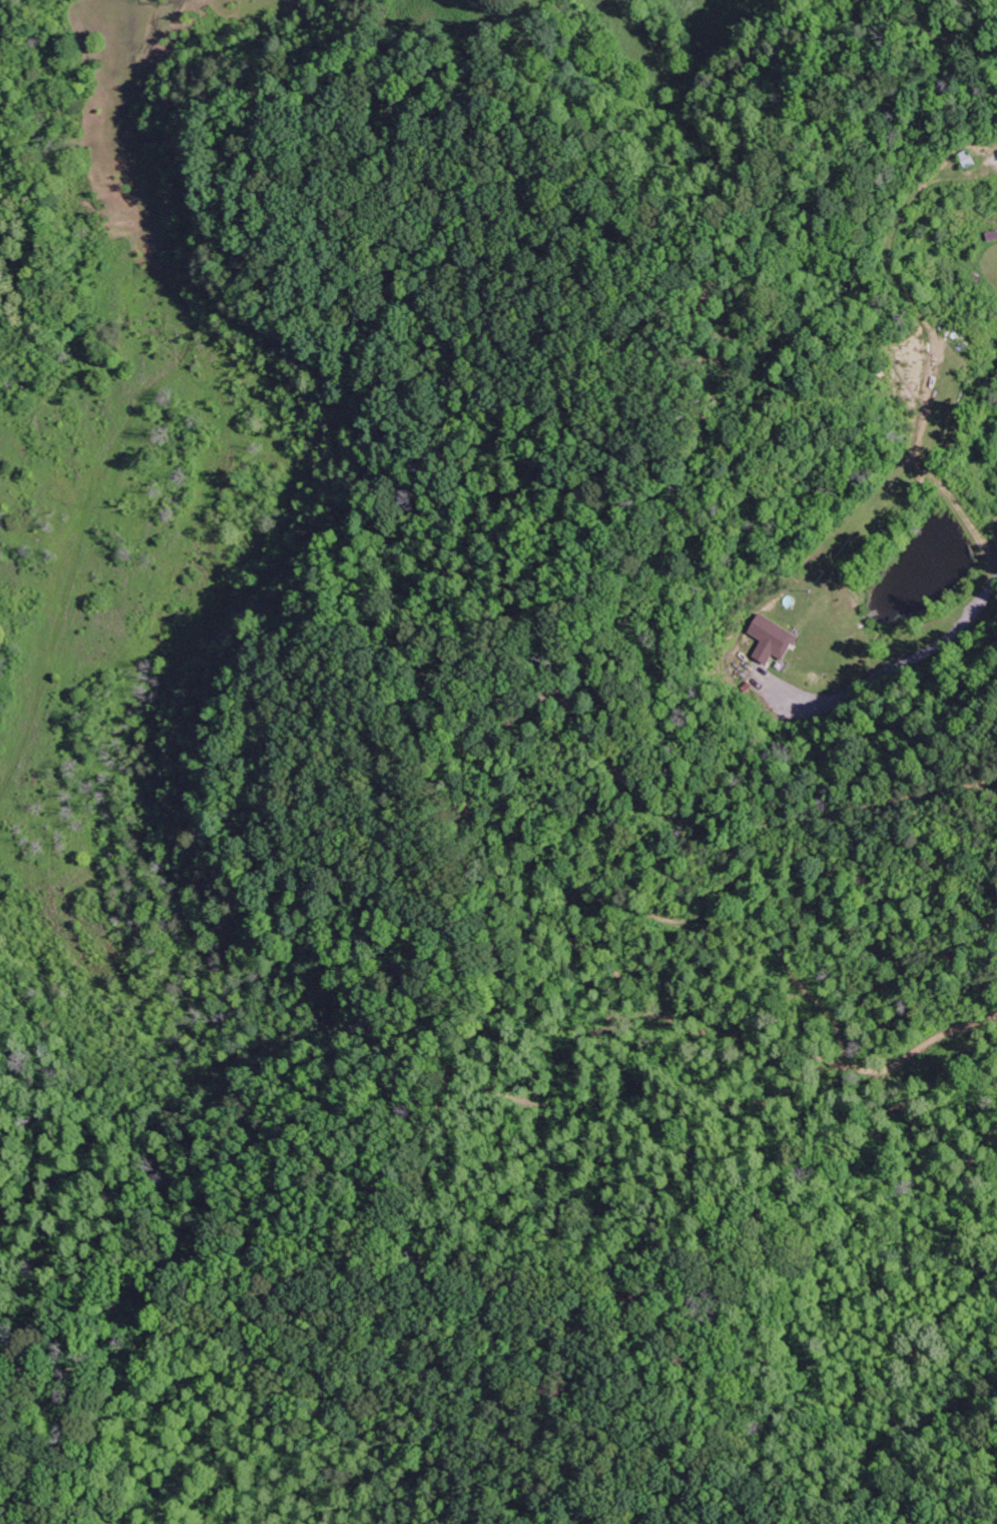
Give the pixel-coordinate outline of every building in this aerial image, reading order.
[(967,169),(979,164),(974,148),(962,152),(967,169)] [(770,665),(774,655),(787,661),(800,634),(759,614),(749,635),(762,641),(754,657),(770,665)]
